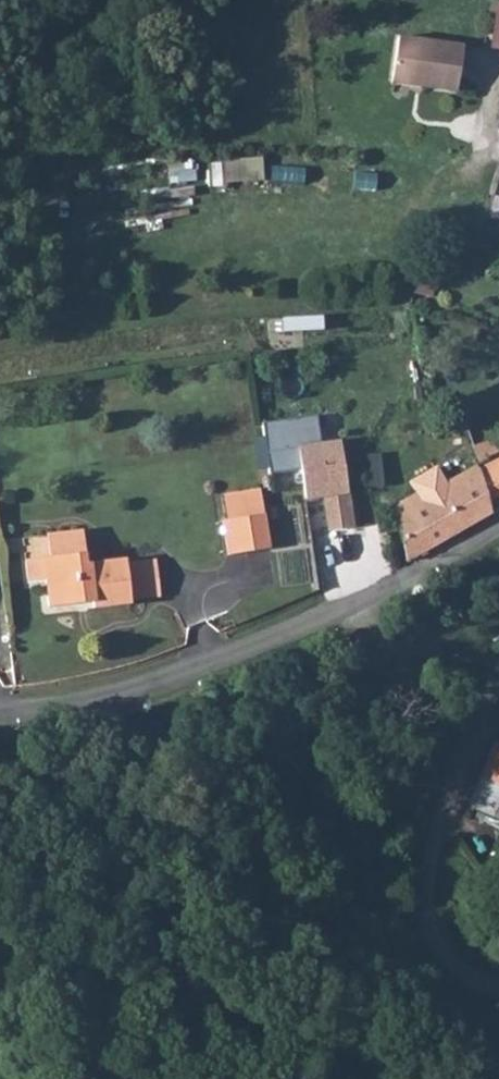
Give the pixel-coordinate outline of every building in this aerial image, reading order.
[(398,35),(390,79),(457,90),(464,47),(398,35)] [(324,530),(352,527),(339,440),(320,441),(316,414),(261,422),(269,476),(296,471),(302,502),(320,499),(324,530)] [(476,444),(480,461),(498,456),(498,454),(495,440),(476,444)] [(479,470),(487,512),(498,505),(498,460),(479,470)] [(397,506),(407,558),(487,512),(479,470),(477,465),(466,469),(470,481),(427,503),(424,488),(405,494),(406,502),(397,506)] [(226,518),(220,520),(226,553),(267,549),(259,489),(222,493),(226,518)] [(45,555),(22,559),(24,581),(38,579),(41,609),(73,605),(73,598),(87,596),(88,609),(126,605),(121,566),(120,560),(80,564),(77,529),(43,532),(45,555)] [(125,599),(154,594),(150,562),(121,566),(125,599)] [(483,773),(498,780),(498,742),(483,773)]
